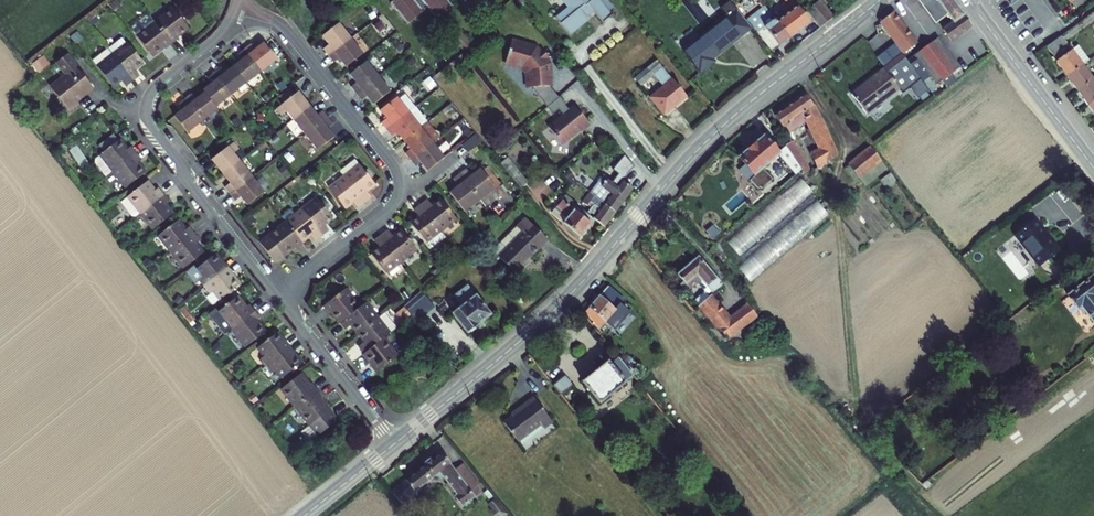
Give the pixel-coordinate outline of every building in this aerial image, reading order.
[(394,5),(411,26),(431,10),(439,20),(455,8),(449,0),(400,0),(394,5)] [(571,36),(590,20),(587,16),(594,10),(605,23),(614,16),(601,0),(564,0),(570,8),(557,19),(571,36)] [(789,42),(810,25),(793,3),(796,0),(783,0),(787,6),(781,11),(785,16),(775,24),(785,37),(789,42)] [(964,15),(953,0),(922,0),(921,1),(937,22),(947,14),(954,23),(964,15)] [(820,3),(807,14),(810,18),(820,30),(833,20),(820,3)] [(731,22),(690,56),(706,76),(720,65),(718,63),(754,33),(732,5),(723,13),(731,22)] [(177,9),(174,11),(189,30),(192,28),(177,9)] [(775,24),(763,9),(748,21),(774,53),(789,42),(785,37),(775,24)] [(174,11),(159,23),(176,45),(182,39),(181,37),(189,30),(174,11)] [(916,45),(893,12),(881,21),(903,53),(916,45)] [(972,25),(964,15),(954,23),(944,31),(952,41),(972,25)] [(339,22),(322,35),(329,44),(324,48),(329,54),(351,37),(339,22)] [(176,45),(159,23),(141,36),(156,56),(167,48),(169,49),(176,45)] [(1072,42),(1062,27),(1047,38),(1068,67),(1083,57),(1089,52),(1079,38),(1072,42)] [(128,37),(112,49),(137,81),(145,75),(139,68),(148,62),(134,42),(133,43),(128,37)] [(351,37),(329,54),(335,61),(340,57),(347,65),(364,52),(351,37)] [(938,38),(914,55),(935,86),(960,69),(938,38)] [(551,85),(554,83),(553,73),(550,73),(550,63),(546,58),(548,57),(543,49),(540,51),(537,47),(513,40),(507,61),(524,65),(529,71),(529,75),(526,78),(527,87),(534,86),(534,87),(539,94),(551,85)] [(244,48),(261,69),(277,57),(264,41),(255,47),(251,42),(244,48)] [(130,86),(137,81),(112,49),(111,47),(96,59),(117,86),(125,80),(130,86)] [(242,58),(233,65),(246,81),(261,69),(244,48),(238,53),(242,58)] [(49,49),(37,59),(44,67),(56,57),(49,49)] [(90,93),(97,87),(72,54),(62,61),(72,74),(55,87),(73,109),(82,102),(78,98),(87,90),(90,93)] [(919,78),(902,54),(849,93),(865,113),(898,89),(901,92),(919,78)] [(1083,57),(1068,67),(1079,82),(1093,72),(1083,57)] [(353,86),(358,92),(380,75),(368,60),(351,73),(358,82),(353,86)] [(658,62),(636,80),(641,86),(655,75),(663,68),(658,62)] [(246,81),(233,65),(225,71),(221,66),(218,68),(235,90),(246,81)] [(218,68),(215,71),(233,92),(235,90),(218,68)] [(674,80),(663,68),(655,75),(665,88),(674,80)] [(218,104),(233,92),(215,71),(208,76),(212,80),(204,87),(206,89),(218,104)] [(1079,82),(1089,97),(1093,94),(1093,71),(1093,72),(1079,82)] [(392,90),(380,75),(358,92),(364,99),(369,95),(375,103),(392,90)] [(665,88),(652,99),(666,115),(688,97),(674,80),(665,88)] [(551,85),(539,94),(548,105),(560,96),(551,85)] [(285,101),(296,92),(290,86),(280,95),(285,101)] [(203,119),(219,106),(218,104),(206,89),(197,96),(193,92),(186,97),(203,119)] [(285,101),(278,107),(283,114),(288,110),(294,118),(311,105),(299,89),(296,92),(285,101)] [(389,128),(417,105),(407,92),(400,98),(399,96),(382,109),(389,117),(383,121),(389,128)] [(548,105),(554,113),(560,108),(564,114),(549,126),(563,143),(589,122),(575,104),(570,109),(566,104),(567,103),(561,95),(560,96),(548,105)] [(813,159),(818,170),(838,155),(806,96),(776,117),(793,138),(799,134),(790,123),(801,115),(822,152),(813,159)] [(203,119),(186,97),(179,102),(183,107),(174,114),(188,131),(203,119)] [(311,105),(294,118),(307,133),(329,115),(323,108),(318,113),(311,105)] [(417,105),(389,128),(395,135),(400,131),(407,140),(430,121),(418,105),(417,105)] [(329,115),(307,133),(319,148),(336,135),(329,126),(334,122),(329,115)] [(430,121),(407,140),(413,147),(408,151),(414,159),(436,142),(443,136),(430,121)] [(109,150),(123,139),(118,133),(104,144),(109,150)] [(478,133),(465,143),(470,151),(484,140),(478,133)] [(105,173),(108,176),(117,170),(140,152),(135,145),(131,148),(124,138),(123,139),(109,150),(99,157),(98,161),(106,172),(105,173)] [(768,138),(741,160),(757,178),(767,189),(775,182),(765,170),(782,156),(799,177),(802,174),(791,150),(790,147),(782,154),(768,138)] [(240,149),(235,142),(212,159),(224,174),(240,161),(234,154),(240,149)] [(431,169),(447,156),(436,142),(414,159),(418,165),(424,161),(431,169)] [(796,143),(790,147),(791,150),(802,174),(803,176),(806,179),(811,175),(796,143)] [(866,145),(847,159),(857,172),(876,157),(866,145)] [(91,163),(85,154),(83,155),(77,147),(73,150),(85,167),(91,163)] [(140,152),(117,170),(128,185),(148,170),(141,161),(145,158),(140,152)] [(605,173),(593,188),(590,192),(595,196),(605,203),(615,211),(634,186),(623,178),(635,164),(626,153),(614,167),(620,172),(613,180),(605,173)] [(509,157),(502,163),(521,186),(528,181),(509,157)] [(342,170),(347,176),(367,202),(374,197),(369,190),(377,183),(357,158),(342,170)] [(240,161),(224,174),(230,182),(224,187),(230,194),(252,176),(240,161)] [(468,167),(461,173),(482,198),(487,205),(502,193),(482,167),(473,174),(468,167)] [(467,211),(482,198),(461,173),(455,178),(460,185),(451,191),(467,211)] [(265,193),(252,176),(230,194),(235,201),(241,197),(248,205),(265,193)] [(361,207),(367,202),(347,176),(332,188),(347,207),(356,201),(361,207)] [(767,189),(757,178),(752,182),(760,191),(762,190),(764,191),(767,189)] [(815,190),(806,179),(729,243),(744,261),(738,266),(750,282),(829,216),(812,193),(815,190)] [(150,180),(126,199),(125,203),(135,215),(138,215),(144,211),(167,193),(163,187),(158,191),(150,180)] [(587,212),(595,219),(604,225),(615,211),(605,203),(595,196),(590,192),(582,202),(586,206),(591,201),(595,203),(587,212)] [(167,193),(144,211),(157,228),(175,213),(168,203),(172,200),(167,193)] [(568,217),(564,221),(580,235),(595,219),(587,212),(567,194),(563,199),(558,194),(553,198),(559,204),(557,206),(568,217)] [(442,199),(434,205),(429,199),(422,204),(443,230),(458,218),(442,199)] [(318,200),(303,212),(324,238),(331,233),(325,227),(334,220),(318,200)] [(443,230),(422,204),(415,210),(420,216),(412,223),(428,242),(429,241),(434,248),(448,237),(443,230)] [(568,217),(557,206),(552,211),(564,221),(568,217)] [(1060,241),(1038,210),(1016,226),(1039,257),(1060,241)] [(303,212),(287,225),(303,244),(311,237),(317,244),(324,238),(303,212)] [(549,237),(527,215),(494,248),(518,272),(527,263),(525,261),(549,237)] [(192,226),(187,230),(180,221),(162,234),(174,250),(197,232),(192,226)] [(287,225),(261,245),(277,264),(296,249),(298,252),(305,247),(303,244),(287,225)] [(390,230),(383,235),(404,261),(419,249),(403,229),(395,237),(390,230)] [(480,236),(476,231),(467,238),(472,244),(480,236)] [(197,232),(174,250),(186,267),(205,252),(197,242),(202,239),(197,232)] [(404,261),(383,235),(376,241),(381,247),(373,254),(389,273),(404,261)] [(190,275),(196,283),(202,279),(207,286),(229,269),(218,254),(199,268),(190,275)] [(723,284),(701,255),(678,274),(687,284),(694,278),(698,283),(700,281),(711,293),(723,284)] [(187,271),(190,275),(199,268),(196,264),(187,271)] [(241,284),(229,269),(207,286),(213,294),(216,291),(222,298),(241,284)] [(1063,292),(1076,308),(1079,306),(1093,324),(1093,323),(1093,298),(1093,297),(1093,282),(1087,273),(1063,292)] [(453,310),(469,330),(491,311),(470,286),(465,285),(455,293),(462,303),(453,310)] [(613,328),(629,312),(620,304),(624,300),(608,285),(585,310),(595,323),(601,316),(613,328)] [(345,288),(324,305),(330,311),(331,310),(340,321),(359,305),(345,288)] [(411,313),(416,319),(434,305),(420,288),(403,303),(406,306),(411,313)] [(731,318),(713,296),(709,292),(697,302),(711,320),(709,322),(716,330),(719,328),(728,339),(758,316),(748,304),(731,318)] [(226,334),(233,328),(256,311),(252,305),(248,309),(240,298),(221,312),(214,318),(226,334)] [(366,300),(359,305),(340,321),(346,328),(351,323),(357,331),(377,314),(366,300)] [(404,319),(411,313),(406,306),(399,311),(404,319)] [(210,313),(214,318),(221,312),(217,308),(210,313)] [(358,345),(363,351),(383,336),(395,326),(383,310),(377,314),(357,331),(365,339),(358,345)] [(256,311),(233,328),(247,347),(266,333),(258,322),(262,318),(256,311)] [(260,348),(265,354),(260,358),(266,366),(290,348),(279,333),(260,348)] [(383,336),(363,351),(373,362),(371,365),(377,371),(397,354),(383,336)] [(302,364),(290,348),(266,366),(271,373),(276,369),(283,378),(302,364)] [(971,350),(963,357),(976,372),(984,366),(971,350)] [(632,374),(618,356),(611,362),(608,358),(582,380),(600,402),(627,380),(626,379),(632,374)] [(565,374),(554,383),(562,394),(573,384),(565,374)] [(313,385),(311,386),(302,376),(283,391),(296,408),(318,391),(313,385)] [(318,391),(296,408),(318,436),(338,421),(324,403),(326,401),(318,391)] [(553,420),(535,395),(518,408),(519,409),(505,420),(519,439),(542,422),(545,426),(553,420)] [(478,483),(462,462),(454,468),(442,451),(432,458),(431,456),(425,461),(426,463),(406,478),(400,484),(410,495),(416,489),(415,488),(433,475),(444,476),(452,486),(450,488),(462,504),(475,495),(471,489),(476,485),(478,483)] [(400,484),(392,490),(407,507),(414,500),(410,495),(400,484)] [(476,485),(471,489),(475,495),(480,491),(476,485)]
